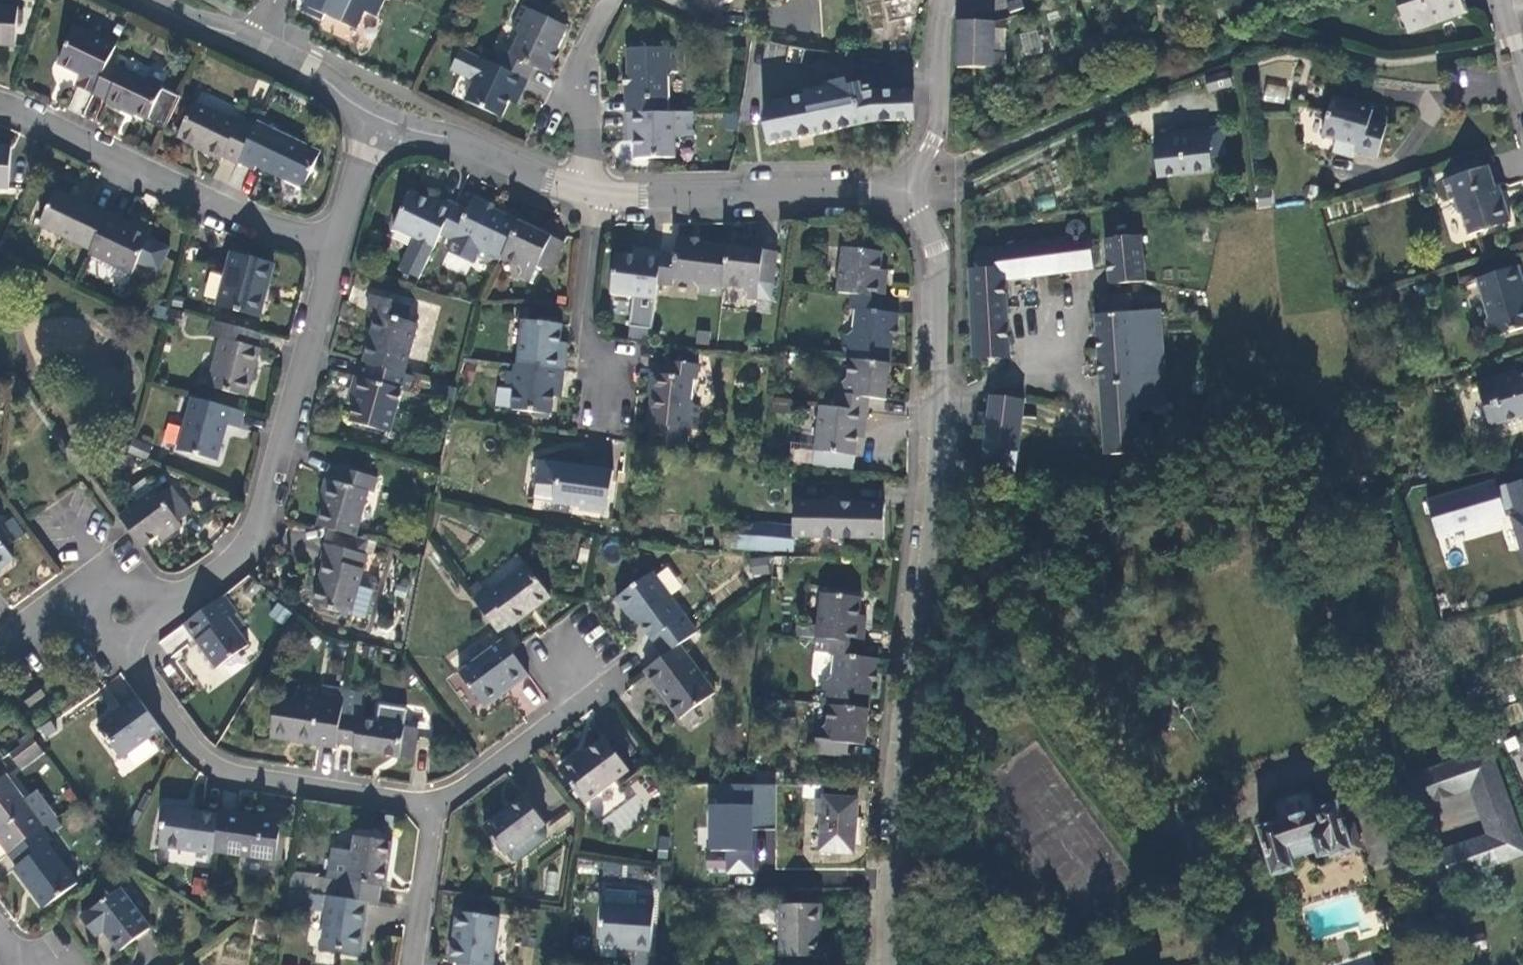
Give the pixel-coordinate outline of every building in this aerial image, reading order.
[(1007,3),(1010,13),(1025,9),(1022,0),(1017,0),(1007,3)] [(1459,0),(1397,0),(1409,33),(1463,13),(1459,0)] [(0,5),(0,45),(17,46),(20,6),(0,5)] [(568,27),(523,5),(513,27),(517,28),(519,36),(510,55),(505,53),(499,66),(529,80),(535,67),(546,72),(568,27)] [(957,21),(957,68),(971,69),(993,69),(994,29),(994,21),(957,21)] [(119,43),(126,28),(117,23),(111,35),(115,36),(113,41),(119,43)] [(81,87),(94,94),(110,62),(117,47),(77,27),(59,63),(86,76),(81,87)] [(994,29),(993,69),(1005,68),(1006,29),(994,29)] [(627,114),(660,113),(659,100),(670,99),(669,77),(673,72),(678,72),(677,48),(628,49),(629,99),(627,114)] [(522,94),(529,80),(499,66),(476,55),(462,49),(452,71),(475,82),(466,101),(502,118),(515,91),(522,94)] [(110,62),(94,94),(108,101),(107,103),(123,110),(124,108),(147,119),(148,120),(164,88),(110,62)] [(993,89),(993,69),(971,69),(971,89),(993,89)] [(824,92),(815,95),(816,101),(832,97),(855,93),(857,97),(855,85),(847,86),(845,80),(822,84),(824,92)] [(1263,100),(1284,105),(1287,87),(1266,83),(1263,100)] [(182,97),(164,88),(148,120),(147,119),(146,121),(165,131),(182,97)] [(767,105),(770,119),(763,121),(768,145),(874,123),(914,121),(914,118),(914,91),(870,93),(870,94),(857,97),(855,93),(832,97),(816,101),(815,95),(767,105)] [(1377,158),(1386,126),(1369,122),(1373,110),(1333,98),(1322,136),(1337,140),(1333,152),(1352,157),(1354,151),(1377,158)] [(238,164),(239,163),(256,127),(240,120),(238,123),(195,102),(178,138),(206,150),(204,153),(222,161),(224,157),(238,164)] [(660,113),(627,114),(627,129),(635,129),(636,159),(676,158),(674,113),(660,113)] [(256,127),(239,163),(256,171),(258,167),(304,189),(322,152),(258,122),(256,127)] [(1157,177),(1212,171),(1210,159),(1226,157),(1223,128),(1163,134),(1165,144),(1154,145),(1157,177)] [(0,147),(0,189),(9,190),(12,148),(0,147)] [(1454,199),(1459,214),(1462,215),(1469,236),(1484,231),(1486,226),(1494,224),(1495,227),(1511,223),(1505,201),(1500,202),(1489,167),(1444,180),(1450,200),(1454,199)] [(91,250),(108,214),(57,190),(40,225),(91,250)] [(439,205),(428,200),(412,192),(394,228),(434,248),(441,234),(455,205),(442,198),(439,205)] [(428,200),(439,205),(442,198),(431,193),(428,200)] [(519,222),(473,200),(468,211),(455,205),(441,234),(455,241),(457,236),(475,245),(478,252),(476,256),(498,267),(502,259),(519,222)] [(108,214),(91,250),(90,253),(133,273),(138,262),(159,272),(170,248),(149,239),(150,237),(122,224),(124,221),(108,214)] [(1069,238),(976,250),(976,269),(969,269),(973,358),(1010,357),(1004,279),(1094,268),(1089,236),(1084,236),(1086,233),(1087,228),(1086,225),(1084,223),(1082,221),(1080,220),(1077,219),(1075,219),(1070,221),(1068,223),(1067,225),(1066,228),(1065,230),(1066,233),(1069,238)] [(564,243),(519,222),(502,259),(519,267),(521,273),(519,277),(531,282),(538,266),(550,272),(564,243)] [(1145,281),(1140,236),(1105,240),(1110,285),(1145,281)] [(728,247),(677,241),(676,254),(662,252),(658,285),(673,286),(673,281),(694,284),(699,289),(698,294),(722,296),(723,287),(728,247)] [(778,253),(728,247),(723,287),(743,290),(747,295),(746,299),(758,301),(772,303),(778,253)] [(880,283),(882,270),(884,253),(844,248),(838,293),(853,294),(885,298),(887,284),(880,283)] [(634,256),(646,257),(647,250),(635,249),(634,256)] [(658,285),(662,252),(647,250),(646,257),(634,256),(617,254),(612,294),(656,300),(658,285)] [(219,307),(260,318),(274,265),(233,254),(219,307)] [(1519,267),(1477,280),(1488,317),(1485,322),(1490,339),(1522,329),(1522,293),(1522,288),(1522,287),(1522,281),(1519,267)] [(882,270),(880,283),(887,284),(889,272),(882,270)] [(210,271),(202,296),(214,300),(222,275),(210,271)] [(1082,272),(1052,276),(1053,290),(1084,287),(1082,272)] [(891,364),(897,314),(884,312),(885,298),(853,294),(851,309),(856,310),(854,331),(849,335),(844,334),(841,359),(850,359),(891,364)] [(377,313),(364,363),(369,364),(405,374),(418,324),(406,322),(411,306),(372,295),(368,311),(377,313)] [(1096,315),(1105,455),(1140,453),(1138,411),(1166,409),(1159,310),(1132,312),(1131,297),(1099,299),(1100,314),(1096,315)] [(185,313),(170,308),(166,323),(181,327),(185,313)] [(256,347),(260,333),(214,320),(210,336),(222,339),(209,387),(248,397),(261,349),(256,347)] [(561,343),(563,325),(523,320),(518,365),(565,371),(567,356),(560,355),(561,343)] [(560,355),(567,356),(569,344),(561,343),(560,355)] [(886,400),(891,364),(850,359),(848,379),(843,383),(838,383),(835,408),(868,412),(870,398),(886,400)] [(665,375),(654,374),(648,424),(650,424),(648,443),(687,448),(686,447),(689,429),(697,430),(700,406),(696,406),(692,400),(694,379),(698,380),(700,365),(667,361),(665,375)] [(405,374),(369,364),(365,379),(362,379),(350,422),(391,434),(403,391),(410,393),(414,377),(405,374)] [(565,371),(518,365),(516,372),(508,371),(507,384),(511,384),(515,389),(512,410),(552,415),(555,396),(556,385),(563,386),(565,371)] [(1476,384),(1484,409),(1495,406),(1501,424),(1522,417),(1522,375),(1519,377),(1517,372),(1476,384)] [(562,398),(563,386),(556,385),(555,396),(562,398)] [(239,429),(244,412),(193,398),(179,451),(217,461),(227,425),(239,429)] [(990,399),(988,415),(987,430),(982,472),(1016,475),(1025,403),(990,399)] [(1490,427),(1501,424),(1495,406),(1484,409),(1490,427)] [(868,412),(835,408),(819,407),(814,451),(855,456),(857,438),(859,426),(866,427),(868,412)] [(988,415),(981,414),(979,429),(987,430),(988,415)] [(165,422),(162,444),(176,446),(179,424),(165,422)] [(859,426),(857,438),(865,439),(866,427),(859,426)] [(155,447),(135,438),(131,453),(148,461),(155,447)] [(612,471),(582,467),(582,462),(573,461),(572,467),(538,463),(535,485),(555,488),(553,505),(580,508),(580,511),(604,514),(605,511),(607,511),(612,471)] [(324,504),(318,527),(330,530),(356,537),(369,491),(373,493),(377,478),(339,467),(335,482),(331,481),(324,504)] [(319,502),(324,504),(331,481),(325,479),(319,502)] [(172,487),(160,496),(179,522),(191,513),(172,487)] [(156,491),(120,517),(126,525),(143,548),(166,531),(170,536),(182,527),(179,522),(160,496),(156,491)] [(884,539),(884,504),(795,503),(794,527),(728,523),(727,549),(793,553),(794,537),(884,539)] [(1511,517),(1522,558),(1522,513),(1511,517)] [(356,537),(330,530),(322,560),(325,561),(321,577),(323,577),(315,606),(367,620),(375,591),(359,587),(368,556),(365,555),(369,540),(356,537)] [(0,539),(0,569),(15,558),(0,539)] [(34,547),(33,581),(45,581),(45,570),(51,570),(52,548),(34,547)] [(769,574),(766,557),(748,560),(752,577),(769,574)] [(473,598),(499,635),(551,597),(527,564),(488,593),(486,589),(473,598)] [(633,612),(665,656),(680,646),(697,633),(653,573),(617,599),(628,615),(633,612)] [(831,640),(864,644),(866,629),(858,629),(859,616),(861,599),(822,594),(817,638),(831,640)] [(237,613),(224,595),(194,617),(184,625),(216,669),(249,645),(229,619),(237,613)] [(277,602),(268,615),(281,624),(290,611),(277,602)] [(859,616),(858,629),(866,629),(867,617),(859,616)] [(505,692),(529,674),(503,639),(459,672),(482,703),(502,688),(505,692)] [(829,705),(869,710),(875,660),(862,658),(864,644),(831,640),(830,655),(834,656),(832,677),(827,681),(823,680),(820,704),(829,705)] [(665,656),(645,671),(681,720),(716,694),(680,646),(665,656)] [(22,697),(30,707),(44,695),(37,686),(22,697)] [(321,699),(344,702),(346,690),(323,686),(321,699)] [(1484,686),(1471,691),(1479,715),(1492,711),(1484,686)] [(502,688),(482,703),(485,707),(505,692),(502,688)] [(271,738),(337,748),(338,743),(342,716),(344,702),(321,699),(320,699),(320,703),(277,696),(271,738)] [(162,729),(138,697),(98,727),(121,759),(162,729)] [(342,716),(353,718),(356,704),(344,702),(342,716)] [(865,746),(869,710),(829,705),(826,725),(821,729),(817,728),(814,754),(847,758),(849,744),(865,746)] [(342,716),(338,743),(355,745),(354,750),(414,759),(417,737),(403,735),(405,726),(353,718),(342,716)] [(403,735),(417,737),(418,728),(405,726),(403,735)] [(33,737),(10,754),(19,766),(42,749),(33,737)] [(629,772),(604,739),(561,771),(586,803),(629,772)] [(45,754),(42,749),(19,766),(22,771),(45,754)] [(1490,749),(1407,778),(1413,808),(1471,787),(1488,834),(1498,864),(1522,855),(1522,845),(1490,749)] [(8,854),(43,828),(45,827),(7,775),(0,780),(0,842),(8,854)] [(817,804),(817,802),(823,802),(823,797),(824,786),(799,786),(798,803),(817,804)] [(545,824),(525,797),(484,828),(504,855),(507,853),(513,860),(518,861),(546,840),(547,834),(541,827),(545,824)] [(854,854),(858,800),(823,797),(823,802),(817,802),(817,804),(816,815),(822,816),(819,852),(854,854)] [(1345,828),(1337,804),(1258,829),(1273,876),(1293,870),(1290,860),(1316,851),(1319,859),(1330,855),(1331,858),(1352,851),(1345,828)] [(160,846),(214,854),(214,851),(220,814),(166,806),(160,846)] [(220,812),(220,814),(214,851),(276,861),(282,821),(220,812)] [(1353,825),(1345,828),(1352,851),(1360,849),(1353,825)] [(43,828),(8,854),(17,866),(14,868),(44,908),(78,884),(49,844),(53,841),(43,828)] [(1498,864),(1488,834),(1425,856),(1435,886),(1498,864)] [(359,954),(367,902),(378,904),(381,887),(386,887),(393,842),(354,837),(352,852),(337,849),(332,879),(340,880),(337,898),(330,896),(328,911),(322,948),(359,954)] [(578,859),(577,873),(600,874),(601,860),(578,859)] [(602,862),(602,875),(627,876),(627,863),(602,862)] [(544,892),(555,894),(560,873),(548,870),(544,892)] [(294,874),(292,891),(290,890),(287,906),(317,910),(319,895),(315,894),(318,877),(294,874)] [(191,893),(206,895),(209,878),(193,876),(191,893)] [(328,911),(330,896),(337,898),(340,880),(332,879),(318,877),(315,894),(319,895),(317,910),(328,911)] [(121,889),(82,918),(95,936),(104,930),(120,952),(150,930),(121,889)] [(606,890),(605,905),(637,906),(638,891),(606,890)] [(651,951),(654,907),(637,906),(605,905),(603,904),(600,945),(634,947),(634,950),(651,951)] [(781,958),(821,958),(821,905),(781,905),(781,958)] [(514,920),(473,914),(465,964),(469,964),(508,964),(514,920)] [(1459,955),(1485,949),(1482,935),(1455,942),(1459,955)]
